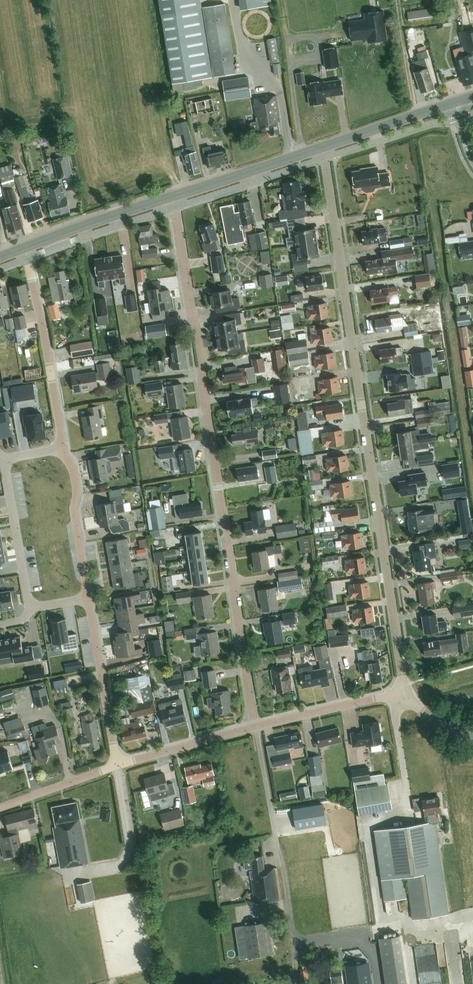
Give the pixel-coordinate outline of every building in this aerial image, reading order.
[(162,14),(174,96),(185,94),(183,81),(196,79),(197,86),(203,85),(202,78),(236,73),(225,4),(203,7),(212,66),(211,67),(202,8),(200,0),(159,0),(162,14)] [(243,9),(274,4),(274,0),(242,0),(243,9)] [(407,12),(409,22),(433,19),(431,8),(407,12)] [(365,20),(349,22),(351,41),(367,39),(368,43),(387,40),(383,11),(364,13),(365,20)] [(467,13),(470,25),(471,29),(459,32),(465,55),(455,58),(464,85),(472,82),(472,11),(467,13)] [(267,39),(270,63),(280,61),(276,38),(267,39)] [(427,68),(424,58),(428,57),(425,46),(417,48),(419,52),(416,53),(418,60),(412,62),(415,72),(414,72),(415,75),(414,75),(417,84),(418,83),(420,91),(422,92),(434,88),(428,68),(427,68)] [(318,68),(331,66),(328,48),(316,49),(318,68)] [(280,63),(273,64),(275,74),(282,73),(280,63)] [(248,77),(222,81),(226,100),(251,96),(248,77)] [(341,80),(323,83),(323,81),(307,83),(310,105),(326,102),(325,96),(329,95),(330,96),(343,93),(341,80)] [(278,122),(280,122),(277,96),(253,100),(257,122),(249,123),(250,130),(258,128),(258,131),(270,130),(270,135),(280,134),(278,122)] [(215,111),(212,98),(195,102),(198,115),(215,111)] [(193,145),(187,121),(181,122),(187,146),(193,145)] [(194,146),(181,149),(184,164),(186,164),(189,175),(201,172),(196,151),(195,151),(194,146)] [(212,153),(210,147),(203,148),(208,167),(216,165),(216,167),(221,166),(221,164),(229,162),(226,150),(212,153)] [(68,155),(53,159),(58,179),(73,175),(68,155)] [(352,172),(355,188),(363,186),(364,190),(367,192),(374,191),(375,189),(375,188),(390,185),(388,172),(378,174),(377,166),(365,168),(366,170),(352,172)] [(12,171),(0,175),(4,189),(16,185),(12,171)] [(23,175),(15,177),(18,187),(26,184),(23,175)] [(306,217),(306,208),(304,199),(307,198),(306,191),(301,192),(300,180),(284,183),(285,194),(282,195),(285,210),(279,211),(280,219),(306,217)] [(52,215),(70,211),(66,197),(65,198),(62,184),(47,188),(50,202),(49,202),(52,215)] [(2,209),(4,214),(9,231),(23,227),(16,205),(17,204),(12,188),(3,191),(8,207),(2,209)] [(24,204),(24,205),(29,222),(43,217),(38,200),(34,201),(33,195),(22,199),(24,204)] [(247,224),(256,222),(254,214),(253,214),(250,201),(238,203),(240,211),(235,212),(233,204),(220,207),(228,245),(245,241),(243,229),(248,228),(247,224)] [(297,245),(318,242),(316,229),(304,230),(302,217),(287,219),(290,238),(296,237),(297,245)] [(218,249),(217,246),(215,240),(218,239),(213,223),(200,228),(205,243),(202,244),(205,253),(218,249)] [(140,245),(159,242),(157,234),(153,234),(152,225),(138,227),(139,237),(140,245)] [(369,229),(369,230),(362,232),(364,245),(388,241),(386,228),(378,229),(378,228),(369,229)] [(269,247),(266,231),(254,233),(257,249),(269,247)] [(459,236),(445,238),(446,244),(458,242),(460,242),(459,236)] [(391,248),(413,245),(412,237),(390,240),(391,248)] [(458,242),(460,255),(472,253),(472,240),(460,242),(458,242)] [(320,256),(318,242),(297,245),(298,253),(292,254),(294,265),(309,263),(308,257),(320,256)] [(382,251),(383,259),(366,261),(368,274),(384,272),(385,275),(398,273),(396,260),(414,257),(412,246),(382,251)] [(158,256),(157,247),(142,250),(144,259),(158,256)] [(109,256),(112,279),(119,278),(120,285),(127,284),(122,255),(112,257),(112,256),(109,256)] [(213,272),(225,271),(222,255),(211,257),(213,272)] [(112,279),(109,256),(105,257),(105,258),(95,259),(99,288),(105,287),(104,280),(112,279)] [(434,262),(425,263),(426,272),(436,271),(434,262)] [(138,268),(140,280),(148,279),(146,267),(138,268)] [(54,301),(72,298),(69,281),(68,281),(66,281),(64,270),(55,272),(56,276),(49,277),(54,301)] [(259,275),(261,288),(274,286),(272,273),(259,275)] [(429,273),(415,275),(417,288),(431,286),(429,273)] [(229,274),(222,275),(223,283),(230,282),(229,274)] [(287,276),(275,277),(277,286),(289,284),(287,276)] [(322,276),(314,277),(314,276),(306,277),(306,279),(297,280),(298,286),(307,285),(308,291),(324,289),(322,276)] [(148,284),(151,302),(171,299),(169,289),(162,290),(160,282),(148,284)] [(26,283),(25,284),(23,283),(19,283),(18,285),(10,287),(15,307),(30,304),(26,283)] [(5,309),(9,308),(6,296),(4,296),(3,287),(0,288),(0,310),(5,309)] [(397,294),(396,287),(371,290),(373,303),(389,301),(389,295),(397,294)] [(225,311),(241,309),(239,297),(232,299),(231,290),(210,293),(212,307),(224,305),(225,311)] [(125,294),(127,311),(138,309),(135,293),(125,294)] [(107,314),(105,297),(95,299),(97,316),(107,314)] [(172,308),(171,299),(151,302),(153,320),(166,318),(165,309),(172,308)] [(314,319),(328,317),(326,303),(312,305),(313,305),(307,306),(308,318),(314,317),(314,319)] [(295,304),(281,306),(282,313),(296,311),(295,304)] [(389,315),(390,315),(391,317),(375,320),(377,333),(393,330),(397,329),(404,328),(409,327),(407,324),(402,317),(400,307),(389,309),(388,309),(389,315)] [(217,336),(237,333),(236,325),(242,324),(240,313),(225,315),(226,321),(215,323),(217,336)] [(292,314),(280,316),(283,330),(294,328),(292,314)] [(469,314),(457,315),(458,326),(471,324),(469,314)] [(14,317),(17,329),(27,326),(25,315),(14,317)] [(13,317),(5,319),(8,329),(15,328),(13,317)] [(437,320),(407,324),(409,327),(404,328),(406,336),(414,334),(414,338),(422,337),(421,334),(441,331),(439,323),(437,323),(437,320)] [(161,326),(146,328),(147,336),(162,334),(161,326)] [(318,342),(318,343),(332,341),(330,328),(316,330),(310,331),(312,343),(318,342)] [(269,330),(271,338),(282,337),(281,329),(269,330)] [(436,340),(444,339),(443,331),(435,332),(436,340)] [(239,341),(237,333),(217,336),(219,350),(231,348),(232,354),(246,351),(245,340),(239,341)] [(286,342),(288,354),(308,351),(306,339),(286,342)] [(92,341),(70,345),(72,358),(94,354),(92,341)] [(171,345),(173,356),(171,356),(173,369),(188,367),(186,354),(184,354),(183,343),(171,345)] [(406,353),(402,354),(401,347),(395,348),(379,350),(381,363),(397,360),(397,363),(407,361),(406,353)] [(472,365),(472,362),(471,347),(464,348),(466,365),(472,365)] [(276,348),(264,350),(266,359),(278,357),(276,348)] [(410,353),(413,368),(433,365),(431,350),(410,353)] [(438,357),(432,358),(433,362),(439,362),(438,360),(445,359),(444,350),(437,350),(438,357)] [(308,351),(288,355),(290,366),(310,362),(308,351)] [(319,355),(314,356),(315,359),(314,359),(316,369),(322,368),(336,366),(334,352),(319,354),(319,355)] [(113,360),(112,353),(94,356),(95,363),(113,360)] [(255,357),(255,371),(267,370),(266,356),(255,357)] [(163,358),(154,360),(156,372),(165,371),(163,358)] [(96,373),(96,372),(73,376),(75,392),(98,388),(96,380),(112,377),(109,362),(97,364),(99,373),(96,373)] [(142,382),(139,365),(125,368),(128,384),(142,382)] [(434,372),(433,365),(413,368),(414,375),(434,372)] [(224,383),(235,381),(235,383),(248,381),(245,368),(236,369),(236,366),(225,368),(226,373),(223,374),(224,383)] [(467,387),(472,386),(472,369),(465,370),(467,387)] [(401,375),(401,373),(387,375),(390,391),(403,389),(403,388),(408,387),(408,390),(416,388),(415,378),(411,378),(410,373),(406,374),(401,375)] [(294,391),(304,390),(303,384),(311,383),(310,376),(292,379),(294,391)] [(338,377),(323,379),(323,380),(318,380),(320,393),(325,392),(325,393),(340,391),(338,377)] [(182,384),(166,386),(162,387),(162,382),(146,384),(148,397),(163,394),(163,392),(167,392),(170,408),(185,405),(182,384)] [(274,385),(276,403),(290,401),(287,383),(274,385)] [(32,400),(29,384),(12,387),(14,403),(32,400)] [(230,417),(253,413),(252,407),(258,406),(257,397),(251,398),(251,397),(227,401),(230,417)] [(398,400),(398,402),(387,403),(389,416),(406,414),(406,413),(413,412),(411,399),(404,400),(404,399),(398,400)] [(415,411),(416,418),(450,413),(449,401),(436,403),(436,401),(428,402),(429,408),(415,411)] [(327,419),(327,420),(344,417),(342,404),(325,406),(325,405),(316,406),(317,414),(318,414),(319,420),(327,419)] [(88,407),(90,415),(82,416),(86,439),(103,436),(100,418),(103,417),(101,405),(88,407)] [(11,437),(7,413),(0,414),(0,439),(11,437)] [(187,416),(168,419),(167,413),(155,415),(156,424),(172,421),(174,439),(190,437),(187,416)] [(33,442),(49,439),(48,431),(49,431),(48,423),(46,423),(45,415),(27,418),(29,428),(30,427),(33,442)] [(430,425),(429,423),(437,421),(437,417),(429,418),(428,418),(416,419),(418,427),(430,425)] [(272,423),(265,426),(267,432),(274,429),(272,423)] [(246,446),(253,445),(259,444),(257,429),(251,430),(250,426),(243,427),(244,431),(236,432),(236,434),(232,435),(234,445),(245,443),(246,446)] [(313,436),(312,429),(299,431),(301,442),(312,440),(312,436),(313,436)] [(342,430),(327,432),(322,433),(323,445),(329,444),(329,446),(344,443),(342,430)] [(400,446),(428,442),(432,441),(431,432),(419,434),(419,430),(411,431),(398,433),(400,446)] [(428,442),(400,446),(402,459),(415,456),(415,455),(415,450),(429,448),(428,442)] [(178,456),(180,472),(196,469),(192,449),(173,452),(172,446),(159,448),(160,459),(178,456)] [(96,451),(97,459),(90,460),(91,470),(92,470),(94,482),(109,480),(108,472),(110,472),(112,470),(110,461),(122,459),(120,447),(96,451)] [(276,449),(262,451),(264,459),(277,457),(276,449)] [(433,453),(416,456),(418,465),(434,462),(433,453)] [(317,461),(316,455),(303,457),(304,463),(317,461)] [(333,470),(333,471),(348,469),(346,455),(331,458),(325,458),(327,471),(333,470)] [(458,462),(441,465),(443,478),(460,476),(458,462)] [(237,481),(239,480),(239,481),(259,478),(257,465),(237,468),(238,473),(236,473),(237,481)] [(265,467),(267,482),(277,481),(275,465),(265,467)] [(427,483),(426,472),(409,475),(409,480),(399,482),(401,495),(418,493),(416,485),(427,483)] [(309,481),(311,498),(321,496),(320,488),(323,487),(322,479),(309,481)] [(337,496),(337,497),(352,495),(350,481),(335,483),(329,484),(331,497),(337,496)] [(466,486),(455,487),(457,498),(467,496),(466,486)] [(187,493),(173,496),(174,506),(179,506),(180,517),(188,516),(190,518),(194,518),(195,515),(203,514),(201,503),(194,504),(194,503),(188,504),(187,493)] [(97,505),(99,516),(117,513),(125,511),(123,495),(110,497),(111,503),(97,505)] [(464,531),(472,530),(472,518),(470,497),(460,498),(464,531)] [(150,529),(166,527),(163,506),(149,508),(150,510),(147,510),(150,529)] [(342,516),(343,523),(359,521),(357,507),(344,509),(344,508),(332,510),(333,518),(342,516)] [(266,532),(266,529),(269,528),(268,519),(265,519),(263,509),(251,511),(252,521),(245,522),(247,535),(266,532)] [(411,533),(427,530),(436,528),(433,509),(424,511),(424,510),(408,512),(410,526),(411,533)] [(118,519),(117,513),(99,516),(101,527),(115,524),(117,532),(131,530),(129,522),(126,522),(125,518),(118,519)] [(314,522),(316,532),(335,530),(333,520),(314,522)] [(297,524),(276,527),(277,539),(298,536),(297,524)] [(322,532),(323,539),(335,537),(334,531),(322,532)] [(201,532),(186,534),(185,533),(177,534),(177,539),(186,538),(188,545),(203,543),(201,532)] [(348,547),(349,548),(363,546),(361,532),(346,535),(346,534),(341,535),(343,548),(348,547)] [(301,538),(303,551),(314,550),(311,536),(301,538)] [(106,542),(108,553),(129,550),(127,538),(106,542)] [(472,547),(470,539),(458,541),(460,549),(472,547)] [(416,570),(418,570),(420,572),(422,570),(431,568),(430,558),(437,557),(435,542),(417,545),(418,551),(413,551),(415,564),(413,567),(416,569),(416,570)] [(188,550),(189,558),(205,555),(203,543),(188,545),(179,547),(179,551),(188,550)] [(281,544),(275,545),(265,547),(266,550),(253,552),(255,569),(269,567),(268,555),(282,552),(281,544)] [(108,553),(110,565),(131,562),(129,550),(108,553)] [(158,562),(168,561),(166,550),(157,551),(158,562)] [(190,562),(191,570),(207,568),(205,555),(189,558),(180,559),(181,564),(190,562)] [(319,565),(323,564),(339,562),(338,556),(322,558),(322,559),(319,559),(319,565)] [(352,572),(352,573),(367,571),(365,557),(350,560),(350,559),(345,560),(346,572),(352,572)] [(110,565),(112,577),(133,574),(131,562),(110,565)] [(207,568),(191,570),(182,572),(183,576),(192,575),(194,585),(209,582),(207,568)] [(441,581),(464,578),(463,570),(440,573),(441,581)] [(278,573),(279,580),(298,577),(297,571),(278,573)] [(133,574),(112,577),(115,589),(135,586),(133,574)] [(174,590),(172,575),(161,577),(163,591),(174,590)] [(298,578),(298,577),(279,580),(280,581),(277,582),(278,587),(259,590),(260,598),(261,598),(264,611),(278,608),(275,592),(303,588),(302,578),(298,578)] [(356,596),(356,598),(370,596),(368,582),(354,584),(348,585),(350,597),(356,596)] [(422,605),(435,603),(433,591),(436,590),(435,582),(418,584),(422,605)] [(140,591),(140,594),(114,598),(116,611),(135,608),(134,600),(148,598),(146,590),(140,591)] [(14,608),(11,591),(0,593),(0,594),(3,610),(14,608)] [(211,594),(191,598),(190,591),(176,593),(177,602),(194,600),(197,619),(213,616),(211,604),(212,603),(211,594)] [(453,606),(455,617),(472,614),(472,603),(453,606)] [(327,618),(347,615),(346,604),(326,607),(327,618)] [(360,621),(360,623),(374,621),(372,607),(357,609),(352,609),(354,622),(360,621)] [(135,608),(116,611),(118,622),(144,617),(143,612),(136,614),(135,608)] [(269,643),(283,641),(280,625),(284,624),(296,623),(295,612),(283,614),(283,620),(280,621),(280,620),(264,623),(265,631),(267,631),(269,643)] [(446,629),(447,628),(446,621),(445,621),(437,623),(436,614),(422,616),(425,633),(446,629)] [(144,618),(144,617),(118,622),(120,632),(139,629),(138,624),(145,623),(145,621),(151,620),(150,617),(144,618)] [(51,634),(53,645),(61,643),(63,651),(79,649),(76,634),(68,635),(66,618),(51,621),(53,634),(51,634)] [(164,621),(166,631),(175,630),(174,620),(164,621)] [(376,626),(362,628),(364,636),(377,634),(376,626)] [(196,627),(184,629),(185,639),(198,638),(196,627)] [(149,633),(148,628),(139,629),(120,632),(113,633),(115,644),(133,641),(133,636),(149,633)] [(195,656),(202,655),(220,653),(216,631),(199,634),(201,645),(194,646),(195,656)] [(425,656),(432,655),(432,656),(439,655),(438,654),(458,651),(459,652),(469,651),(466,632),(456,634),(457,638),(439,641),(439,640),(423,643),(425,656)] [(348,634),(328,637),(330,647),(350,644),(348,634)] [(14,663),(35,659),(32,646),(22,647),(21,637),(0,640),(0,658),(13,656),(14,663)] [(162,654),(160,639),(148,641),(150,656),(162,654)] [(133,641),(115,644),(117,657),(143,653),(142,648),(135,649),(133,641)] [(327,644),(314,647),(317,660),(329,657),(327,644)] [(290,648),(277,650),(279,659),(291,657),(290,648)] [(379,659),(378,659),(377,652),(372,652),(372,649),(362,650),(364,661),(358,662),(360,673),(369,671),(371,683),(382,681),(380,669),(381,668),(381,664),(380,663),(379,659)] [(177,663),(173,664),(173,665),(170,666),(171,671),(175,671),(175,670),(180,669),(180,665),(177,663)] [(302,688),(322,684),(322,686),(329,685),(326,668),(314,670),(312,665),(298,668),(302,688)] [(277,692),(292,690),(288,666),(271,669),(273,684),(276,684),(277,692)] [(183,670),(185,681),(188,680),(190,687),(197,686),(196,679),(197,679),(195,668),(183,670)] [(202,672),(204,688),(217,686),(215,670),(202,672)] [(28,673),(29,679),(46,677),(45,671),(28,673)] [(169,679),(172,691),(186,687),(182,672),(172,674),(173,678),(169,679)] [(127,691),(133,717),(156,712),(150,685),(127,691)] [(45,687),(33,690),(37,707),(50,704),(45,687)] [(15,697),(12,688),(0,692),(0,698),(1,701),(15,697)] [(211,693),(212,698),(208,698),(209,707),(216,706),(217,714),(231,712),(228,698),(230,698),(229,690),(211,693)] [(161,710),(165,726),(187,720),(182,703),(181,699),(160,705),(161,710)] [(6,708),(15,705),(13,700),(4,702),(6,708)] [(61,709),(64,722),(75,720),(72,707),(61,709)] [(9,739),(17,736),(27,733),(22,719),(4,725),(9,739)] [(97,719),(82,722),(85,739),(81,740),(82,747),(90,745),(91,750),(99,748),(98,737),(101,736),(97,719)] [(138,722),(121,726),(124,741),(146,736),(144,726),(139,727),(138,722)] [(366,746),(382,743),(379,722),(363,724),(364,731),(351,733),(353,747),(366,745),(366,746)] [(36,738),(39,749),(35,750),(39,762),(42,763),(46,762),(48,759),(47,756),(57,753),(53,741),(60,739),(55,725),(47,728),(49,734),(36,738)] [(316,733),(320,747),(341,741),(338,728),(316,733)] [(278,750),(279,753),(272,755),(274,765),(274,766),(292,762),(289,748),(295,746),(295,749),(303,747),(300,732),(275,738),(278,750)] [(28,741),(21,743),(24,755),(31,754),(28,741)] [(13,768),(8,751),(0,753),(0,772),(13,768)] [(319,755),(307,757),(313,797),(327,795),(325,784),(324,784),(319,755)] [(216,783),(214,775),(211,763),(201,766),(200,764),(185,767),(189,784),(203,780),(204,786),(216,783)] [(351,770),(354,789),(384,783),(383,774),(370,777),(368,767),(351,770)] [(149,794),(158,791),(159,797),(167,795),(168,796),(176,794),(173,783),(167,784),(164,774),(145,779),(149,794)] [(384,783),(354,789),(359,814),(393,808),(388,783),(384,783)] [(193,785),(182,787),(186,803),(197,801),(193,785)] [(309,786),(298,788),(300,798),(311,796),(309,786)] [(298,797),(296,790),(280,793),(281,801),(298,797)] [(439,797),(422,800),(426,823),(434,821),(436,821),(439,819),(438,812),(442,812),(439,797)] [(52,807),(56,827),(53,828),(61,868),(88,863),(77,802),(52,807)] [(326,824),(323,804),(293,809),(296,829),(326,824)] [(3,859),(23,854),(17,830),(26,828),(26,831),(31,830),(30,827),(37,825),(33,809),(6,817),(11,836),(0,838),(0,843),(3,859)] [(184,824),(180,809),(168,812),(170,817),(162,819),(165,829),(184,824)] [(426,823),(374,830),(385,901),(406,898),(403,876),(407,875),(413,919),(448,914),(434,821),(426,823)] [(252,859),(245,860),(246,868),(250,867),(255,903),(281,900),(277,868),(277,867),(265,869),(263,856),(252,857),(252,859)] [(91,881),(77,884),(81,903),(95,900),(91,881)] [(244,926),(249,957),(273,954),(268,922),(251,925),(251,921),(245,922),(246,925),(244,926)] [(380,938),(386,983),(408,983),(401,935),(380,938)] [(346,967),(348,982),(350,981),(350,983),(371,983),(371,980),(369,980),(366,963),(355,964),(355,966),(346,967)] [(341,971),(330,973),(332,983),(343,982),(341,971)]
